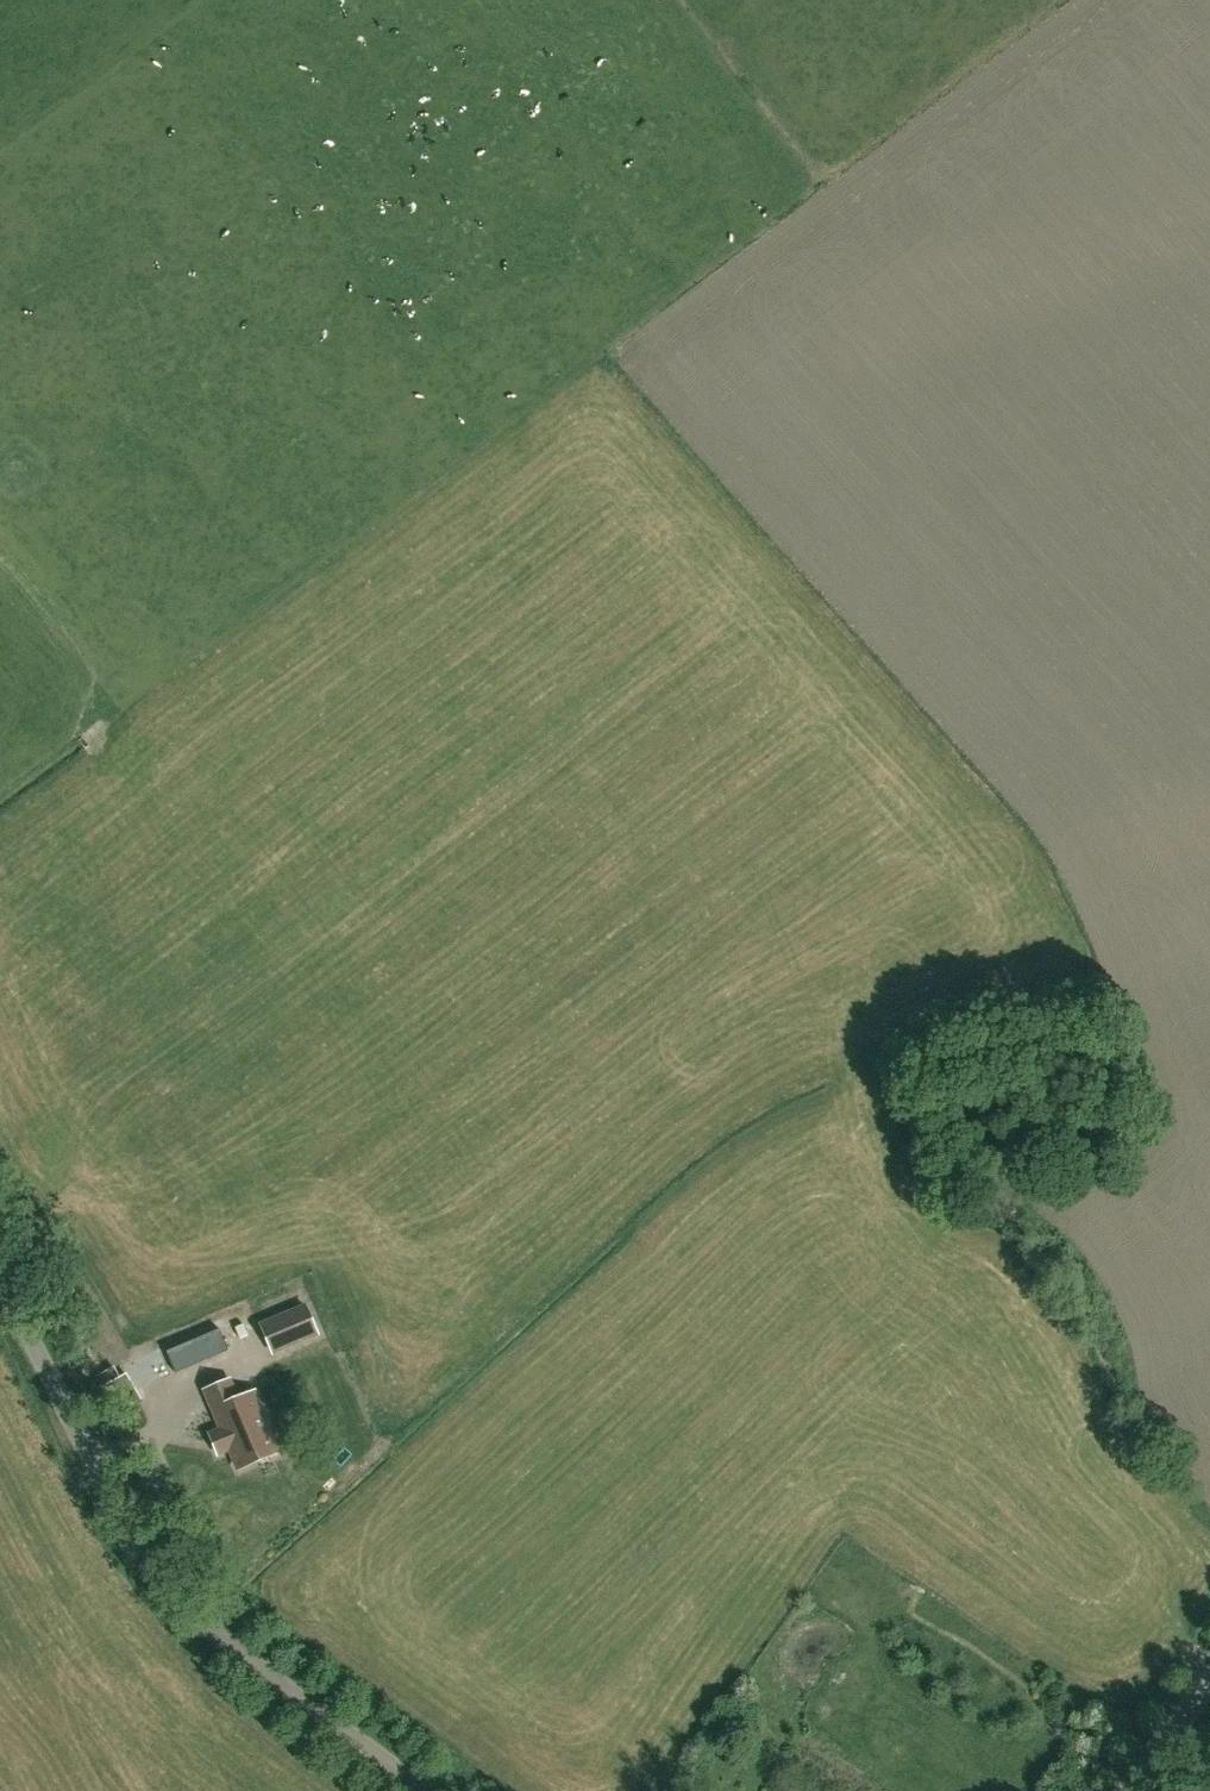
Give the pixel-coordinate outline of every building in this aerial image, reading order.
[(305,1306),(261,1325),(273,1352),(317,1334),(305,1306)] [(219,1329),(167,1352),(176,1373),(228,1350),(219,1329)] [(115,1413),(140,1399),(125,1372),(100,1386),(115,1413)] [(238,1469),(279,1452),(253,1392),(236,1399),(228,1380),(205,1390),(222,1430),(210,1435),(217,1454),(230,1448),(238,1469)]
